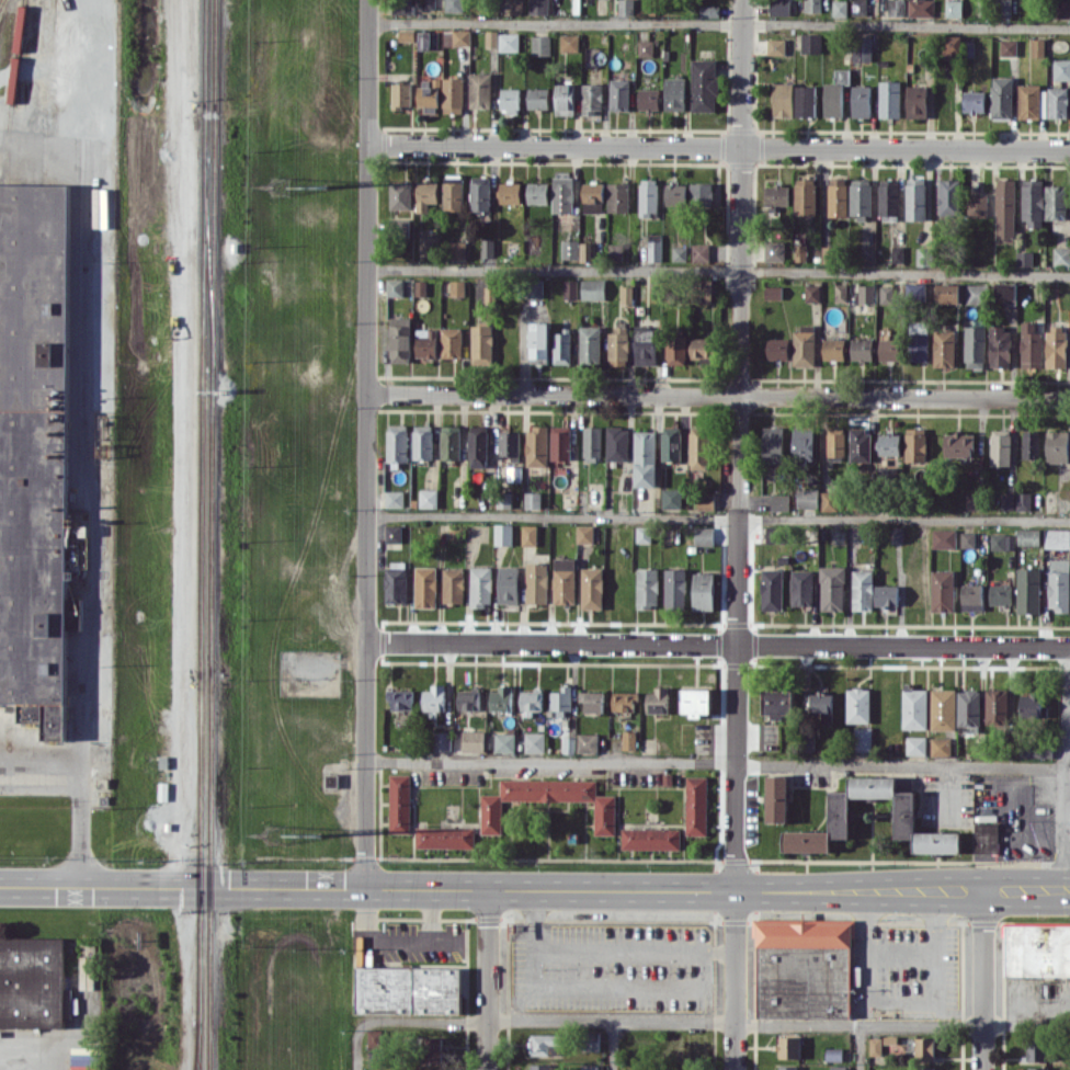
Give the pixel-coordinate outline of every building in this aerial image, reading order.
[(411,0),(392,0),(391,13),(410,14),(411,0)] [(435,9),(435,0),(425,0),(425,9),(435,9)] [(463,12),(463,0),(445,0),(445,11),(463,12)] [(522,13),(523,0),(511,0),(511,13),(522,13)] [(529,14),(548,14),(548,0),(529,0),(529,14)] [(633,0),(618,0),(618,15),(633,15),(633,0)] [(770,15),(790,14),(790,0),(769,0),(770,15)] [(821,11),(821,0),(804,0),(805,12),(821,11)] [(833,0),(833,18),(848,18),(847,0),(843,0),(833,0)] [(867,15),(866,0),(852,0),(852,16),(867,15)] [(904,15),(905,0),(889,0),(888,15),(904,15)] [(933,0),(908,0),(909,16),(934,16),(933,0)] [(962,16),(962,0),(945,0),(946,16),(962,16)] [(1054,1),(1054,17),(1069,17),(1069,1),(1054,1)] [(719,5),(700,5),(700,16),(719,16),(719,5)] [(414,29),(398,29),(399,40),(414,40),(414,29)] [(444,45),(470,45),(470,29),(444,29),(444,45)] [(486,45),(497,45),(497,29),(486,29),(486,45)] [(438,32),(419,31),(418,49),(437,49),(438,32)] [(519,51),(519,32),(499,32),(499,50),(519,51)] [(820,52),(821,33),(801,33),(801,52),(820,52)] [(550,34),(531,35),(532,55),(551,55),(550,34)] [(580,34),(561,34),(561,50),(579,51),(580,34)] [(961,35),(942,35),(942,58),(962,58),(961,35)] [(872,61),(871,37),(852,37),(852,61),(872,61)] [(785,54),(785,38),(767,38),(767,54),(785,54)] [(1044,38),(1031,38),(1031,56),(1045,56),(1044,38)] [(1017,55),(1017,39),(1001,39),(1001,55),(1017,55)] [(653,40),(638,40),(639,56),(653,56),(653,40)] [(1053,59),(1053,79),(1069,79),(1069,58),(1053,59)] [(692,59),(691,111),(716,111),(717,60),(692,59)] [(824,116),(843,116),(843,84),(849,84),(849,69),(835,68),(835,82),(824,82),(824,116)] [(492,108),(492,73),(470,72),(470,107),(492,108)] [(1013,77),(992,76),(991,117),(1012,118),(1013,77)] [(443,112),(463,113),(464,78),(443,77),(443,112)] [(665,110),(685,110),(686,78),(666,77),(665,110)] [(629,79),(610,79),(610,110),(629,110),(629,79)] [(900,81),(879,81),(880,117),(901,117),(900,81)] [(393,107),(411,107),(411,82),(392,83),(393,107)] [(793,116),(792,82),(772,83),(773,117),(793,116)] [(574,83),(556,83),(555,114),(574,115),(574,83)] [(419,105),(425,106),(425,112),(438,112),(439,84),(419,84),(419,105)] [(583,113),(603,113),(603,84),(583,84),(583,113)] [(1018,118),(1039,118),(1040,84),(1018,84),(1018,118)] [(816,85),(797,85),(796,116),(816,116),(816,85)] [(852,117),(870,117),(870,85),(852,85),(852,117)] [(906,118),(927,118),(927,85),(907,85),(906,118)] [(529,108),(549,108),(549,87),(528,87),(529,108)] [(1048,117),(1068,117),(1068,87),(1048,87),(1048,117)] [(520,111),(520,88),(501,88),(501,111),(520,111)] [(638,109),(660,110),(660,88),(639,88),(638,109)] [(985,91),(963,91),(963,112),(985,113),(985,91)] [(489,211),(490,176),(471,176),(470,210),(489,211)] [(552,212),(573,213),(573,177),(553,177),(552,212)] [(640,217),(658,217),(658,179),(640,178),(640,217)] [(816,215),(817,179),(795,178),(795,214),(816,215)] [(829,216),(847,216),(847,178),(829,178),(829,216)] [(925,178),(905,178),(906,220),(926,219),(925,178)] [(417,179),(417,212),(428,212),(429,202),(438,203),(438,180),(417,179)] [(871,179),(850,179),(851,218),(872,217),(871,179)] [(879,220),(899,220),(899,179),(880,179),(879,220)] [(960,179),(939,179),(939,214),(960,214),(960,179)] [(1016,179),(996,179),(995,238),(1015,238),(1016,179)] [(1044,179),(1024,179),(1023,226),(1043,227),(1044,179)] [(390,209),(411,208),(411,181),(390,182),(390,209)] [(444,211),(456,211),(455,218),(463,218),(463,181),(444,181),(444,211)] [(521,203),(521,181),(500,182),(500,203),(521,203)] [(528,203),(549,204),(549,183),(528,182),(528,203)] [(604,182),(583,182),(583,212),(603,212),(604,182)] [(608,182),(608,212),(629,211),(629,182),(608,182)] [(712,182),(691,182),(690,202),(712,203),(712,182)] [(18,704),(0,704),(0,183),(7,183),(44,183),(54,183),(69,184),(65,739),(42,739),(43,726),(18,726),(18,704)] [(666,205),(687,205),(687,184),(665,184),(666,205)] [(789,205),(789,185),(765,185),(765,205),(789,205)] [(1046,219),(1068,219),(1067,185),(1045,185),(1046,219)] [(986,217),(987,194),(968,193),(967,216),(986,217)] [(466,259),(467,241),(440,241),(440,236),(420,236),(419,255),(447,256),(447,258),(466,259)] [(482,263),(495,263),(494,238),(481,239),(482,263)] [(578,239),(562,239),(562,259),(579,259),(578,239)] [(662,261),(662,240),(648,240),(647,261),(662,261)] [(784,242),(765,241),(764,261),(784,261),(784,242)] [(582,261),(595,261),(594,242),(581,242),(582,261)] [(624,258),(623,243),(607,244),(607,259),(624,258)] [(709,261),(708,243),(691,243),(692,261),(709,261)] [(807,261),(807,244),(794,244),(794,261),(807,261)] [(672,260),(687,260),(687,246),(673,246),(672,260)] [(903,246),(892,247),(892,261),(903,261),(903,246)] [(1069,265),(1069,248),(1054,247),(1053,265),(1069,265)] [(1032,251),(1016,251),(1016,266),(1032,265),(1032,251)] [(386,296),(403,296),(404,278),(387,278),(386,296)] [(577,279),(564,279),(564,298),(577,298),(577,279)] [(581,279),(582,300),(606,299),(605,279),(581,279)] [(712,302),(713,279),(699,279),(698,302),(712,302)] [(426,296),(426,280),(415,280),(415,295),(426,296)] [(465,280),(450,280),(450,296),(465,295),(465,280)] [(926,283),(907,282),(907,297),(926,298),(926,283)] [(1016,283),(996,282),(996,298),(1016,299),(1016,283)] [(847,283),(835,284),(835,302),(847,301),(847,283)] [(959,303),(960,283),(936,283),(936,302),(959,303)] [(806,301),(819,301),(819,284),(805,284),(806,301)] [(858,303),(874,303),(874,284),(858,284),(858,303)] [(966,303),(988,303),(987,284),(966,284),(966,303)] [(621,303),(632,303),(633,286),(621,285),(621,303)] [(496,286),(484,286),(484,302),(495,303),(496,286)] [(782,299),(782,286),(764,286),(764,299),(782,299)] [(880,303),(894,302),(894,286),(880,286),(880,303)] [(410,362),(411,317),(391,317),(390,362),(410,362)] [(1035,321),(1022,321),(1021,367),(1042,367),(1043,332),(1035,332),(1035,321)] [(548,322),(530,322),(531,362),(549,361),(548,322)] [(493,364),(492,325),(471,325),(472,364),(493,364)] [(601,326),(580,325),(579,364),(600,364),(601,326)] [(629,365),(629,325),(609,326),(610,365),(629,365)] [(985,326),(965,326),(965,367),(985,367),(985,326)] [(1047,367),(1066,367),(1066,326),(1046,326),(1047,367)] [(441,358),(462,359),(462,328),(441,327),(441,358)] [(793,365),(815,365),(815,327),(794,327),(793,365)] [(989,367),(1011,367),(1011,327),(990,327),(989,367)] [(416,357),(437,357),(437,328),(416,328),(416,357)] [(635,364),(656,364),(656,329),(635,329),(635,364)] [(933,366),(955,367),(955,330),(934,330),(933,366)] [(571,363),(571,332),(553,332),(553,363),(571,363)] [(928,361),(929,333),(911,332),(910,361),(928,361)] [(667,364),(687,364),(687,335),(666,336),(667,364)] [(713,337),(691,337),(692,357),(714,357),(713,337)] [(788,359),(789,338),(768,338),(767,359),(788,359)] [(845,339),(824,338),(823,359),(845,359),(845,339)] [(880,359),(903,360),(903,339),(880,338),(880,359)] [(873,359),(873,339),(851,339),(851,359),(873,359)] [(408,462),(408,424),(388,424),(387,461),(408,462)] [(433,459),(433,425),(414,425),(413,458),(433,459)] [(461,425),(441,425),(442,459),(461,459),(461,425)] [(570,425),(552,426),(552,460),(571,459),(570,425)] [(602,426),(585,426),(584,459),(601,460),(602,426)] [(784,427),(764,426),(763,464),(783,464),(784,427)] [(814,427),(793,426),(792,458),(814,459),(814,427)] [(547,427),(526,427),(527,465),(548,465),(547,427)] [(607,460),(629,460),(629,427),(607,427),(607,460)] [(827,457),(844,458),(845,428),(827,427),(827,457)] [(905,461),(926,461),(926,428),(905,428),(905,461)] [(871,429),(851,429),(850,461),(871,461),(871,429)] [(1011,465),(1011,430),(991,429),(991,465),(1011,465)] [(471,468),(489,467),(487,430),(469,430),(471,468)] [(1022,458),(1040,458),(1040,430),(1023,430),(1022,458)] [(1046,431),(1047,463),(1069,462),(1068,430),(1046,431)] [(519,431),(500,431),(499,455),(510,455),(510,460),(519,460),(519,431)] [(635,431),(634,486),(656,487),(657,431),(635,431)] [(662,460),(681,461),(681,431),(662,431),(662,460)] [(689,468),(708,469),(709,433),(690,432),(689,468)] [(974,435),(963,436),(963,432),(944,432),(945,457),(974,456),(974,435)] [(900,455),(900,434),(879,433),(879,454),(900,455)] [(681,488),(662,488),(662,508),(681,507),(681,488)] [(419,507),(437,507),(437,489),(419,489),(419,507)] [(796,508),(818,508),(819,489),(797,489),(796,508)] [(403,490),(385,490),(385,507),(403,507),(403,490)] [(524,508),(541,508),(541,492),(525,491),(524,508)] [(822,510),(837,510),(837,491),(821,491),(822,510)] [(497,508),(511,508),(512,493),(497,492),(497,508)] [(1001,492),(1001,509),(1015,509),(1015,493),(1001,492)] [(1031,492),(1016,492),(1016,509),(1031,509),(1031,492)] [(967,509),(979,509),(980,493),(967,493),(967,509)] [(714,509),(714,494),(698,494),(698,509),(714,509)] [(790,510),(790,494),(771,494),(771,510),(790,510)] [(512,524),(494,523),(494,545),(512,545),(512,524)] [(402,542),(402,525),(385,524),(384,542),(402,542)] [(522,545),(537,545),(537,525),(522,525),(522,545)] [(576,543),(593,543),(594,525),(577,525),(576,543)] [(637,543),(651,543),(651,526),(636,526),(637,543)] [(713,545),(714,527),(695,527),(695,545),(713,545)] [(784,528),(766,528),(767,542),(785,541),(784,528)] [(933,548),(956,548),(956,529),(933,528),(933,548)] [(1040,528),(1018,528),(1018,545),(1040,545),(1040,528)] [(1069,548),(1069,529),(1045,528),(1045,548),(1069,548)] [(961,547),(975,547),(975,532),(961,531),(961,547)] [(1015,534),(991,533),(991,549),(1014,550),(1015,534)] [(575,603),(575,558),(554,557),(554,603),(575,603)] [(1069,559),(1049,559),(1049,610),(1069,610),(1069,559)] [(548,563),(527,562),(526,603),(547,603),(548,563)] [(386,603),(407,602),(406,567),(393,567),(393,566),(385,567),(386,603)] [(437,607),(437,566),(416,566),(415,607),(437,607)] [(493,567),(471,566),(470,605),(492,605),(493,567)] [(498,603),(519,603),(520,567),(499,566),(498,603)] [(844,610),(845,566),(820,566),(820,610),(844,610)] [(465,602),(464,567),(443,568),(444,603),(465,602)] [(581,608),(603,609),(604,568),(582,567),(581,608)] [(1039,613),(1040,568),(1018,567),(1017,613),(1039,613)] [(659,568),(637,568),(637,608),(659,607),(659,568)] [(686,568),(665,569),(665,606),(686,606),(686,568)] [(782,610),(783,569),(762,568),(761,609),(782,610)] [(873,569),(853,569),(852,609),(873,610),(873,569)] [(813,605),(812,570),(791,570),(791,606),(813,605)] [(931,610),(953,611),(954,570),(932,570),(931,610)] [(714,610),(714,573),(694,572),(693,609),(714,610)] [(961,584),(962,610),(983,610),(983,584),(961,584)] [(989,604),(1011,605),(1011,584),(990,584),(989,604)] [(874,605),(898,606),(898,585),(875,585),(874,605)] [(69,630),(80,630),(79,598),(68,598),(69,630)] [(423,710),(445,710),(445,684),(431,684),(431,690),(423,690),(423,710)] [(512,685),(498,684),(498,691),(490,691),(490,710),(511,710),(512,685)] [(571,685),(561,685),(561,691),(552,691),(553,713),(572,713),(571,685)] [(646,692),(646,712),(668,713),(668,687),(655,687),(655,693),(646,692)] [(903,728),(927,728),(928,687),(903,687),(903,728)] [(458,709),(480,709),(479,688),(457,689),(458,709)] [(681,713),(691,713),(691,715),(711,715),(710,688),(681,689),(681,713)] [(870,688),(847,688),(847,722),(870,722),(870,688)] [(391,709),(413,709),(414,690),(387,689),(386,700),(391,700),(391,709)] [(793,689),(763,690),(763,714),(771,714),(772,719),(784,719),(784,713),(794,713),(793,689)] [(931,730),(956,730),(956,689),(931,689),(931,730)] [(1008,689),(985,689),(986,724),(1008,724),(1008,689)] [(542,710),(542,690),(521,690),(522,716),(533,716),(533,710),(542,710)] [(958,731),(975,731),(975,728),(980,729),(980,690),(958,690),(958,731)] [(604,712),(604,691),(579,691),(579,701),(585,701),(585,712),(604,712)] [(634,711),(634,703),(639,703),(639,692),(613,692),(612,710),(634,711)] [(803,693),(804,712),(833,711),(832,692),(803,693)] [(1020,694),(1020,718),(1043,717),(1042,693),(1020,694)] [(872,727),(855,727),(855,750),(872,750),(872,727)] [(463,750),(484,751),(484,730),(463,730),(463,750)] [(451,732),(434,731),(433,750),(450,750),(451,732)] [(636,731),(623,731),(622,749),(636,749),(636,731)] [(545,732),(525,732),(525,752),(545,752),(545,732)] [(515,733),(495,733),(495,752),(515,752),(515,733)] [(598,751),(598,733),(577,733),(578,752),(598,751)] [(906,754),(926,754),(926,736),(906,736),(906,754)] [(950,737),(931,737),(931,756),(950,756),(950,737)] [(1053,757),(1052,741),(1020,742),(1020,758),(1053,757)] [(338,774),(327,774),(327,787),(338,786),(338,774)] [(411,774),(390,774),(389,833),(410,833),(411,774)] [(788,775),(768,775),(767,821),(787,822),(788,775)] [(707,776),(686,776),(686,835),(707,835),(707,776)] [(849,797),(895,797),(895,838),(914,838),(914,852),(960,852),(960,832),(915,832),(915,791),(896,791),(896,776),(849,777),(849,791),(829,791),(829,831),(784,831),(784,852),(830,851),(830,837),(849,837),(849,797)] [(615,835),(615,795),(597,795),(597,780),(500,779),(500,794),(482,794),(481,833),(502,834),(502,800),(595,801),(595,834),(615,835)] [(999,823),(975,822),(975,853),(998,854),(999,823)] [(475,827),(417,826),(416,847),(475,848),(475,827)] [(680,849),(680,828),(622,828),(622,849),(680,849)] [(756,1017),(851,1018),(852,922),(757,921),(756,1017)] [(1005,922),(1004,976),(1069,976),(1069,923),(1005,922)] [(0,937),(0,1027),(65,1027),(65,1016),(71,1016),(71,989),(65,989),(65,937),(0,937)] [(356,966),(356,1013),(460,1013),(461,966),(356,966)] [(368,1047),(384,1047),(384,1029),(367,1029),(368,1047)] [(599,1051),(600,1032),(586,1032),(585,1050),(599,1051)] [(562,1055),(563,1034),(532,1033),(531,1055),(562,1055)] [(897,1051),(898,1035),(884,1035),(883,1050),(897,1051)] [(442,1063),(443,1037),(422,1036),(421,1062),(442,1063)] [(800,1058),(801,1036),(778,1036),(778,1058),(800,1058)] [(1046,1061),(1047,1037),(1027,1036),(1027,1060),(1046,1061)] [(882,1037),(870,1037),(870,1055),(881,1055),(882,1037)] [(935,1037),(915,1037),(915,1060),(934,1060),(935,1037)] [(843,1060),(843,1048),(826,1048),(826,1060),(843,1060)] [(384,1051),(369,1050),(369,1065),(384,1066),(384,1051)]
